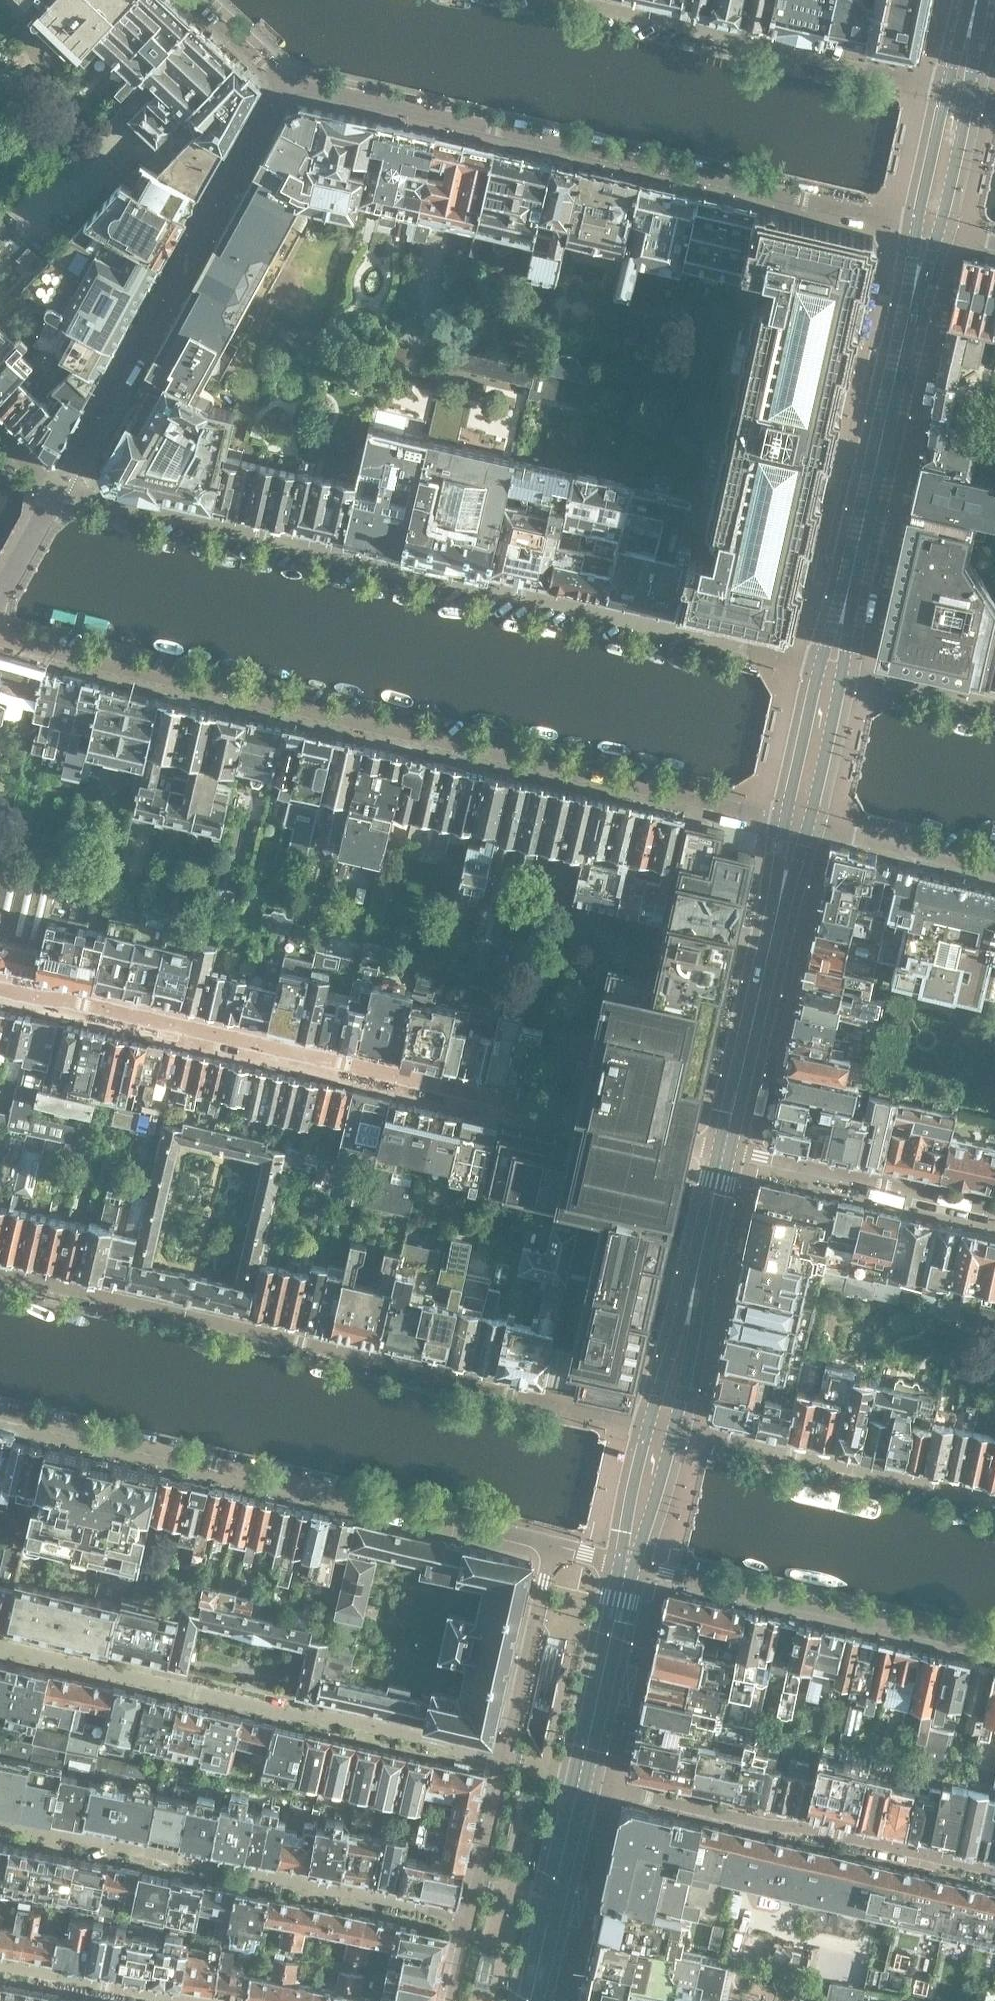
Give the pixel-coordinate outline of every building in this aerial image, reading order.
[(131,0),(49,0),(46,3),(27,24),(70,65),(78,56),(131,0)] [(192,22),(168,0),(131,0),(78,56),(85,62),(101,45),(132,74),(117,90),(123,96),(192,22)] [(712,0),(682,0),(681,6),(710,12),(712,0)] [(710,12),(739,19),(743,0),(712,0),(710,12)] [(774,0),(743,0),(739,19),(768,25),(774,0)] [(768,25),(828,39),(829,34),(865,43),(863,49),(920,61),(922,60),(935,0),(774,0),(768,25)] [(157,146),(187,115),(235,63),(192,22),(123,96),(127,100),(149,76),(161,88),(152,97),(129,121),(157,146)] [(224,149),(260,86),(235,63),(187,115),(191,119),(195,114),(206,125),(197,135),(224,149)] [(356,218),(378,123),(299,105),(288,110),(287,113),(285,115),(286,115),(280,125),(279,127),(264,155),(255,171),(300,196),(298,205),(301,206),(356,218)] [(406,232),(409,237),(408,241),(411,241),(412,239),(435,136),(378,123),(356,218),(354,228),(361,230),(363,223),(364,224),(368,210),(366,210),(367,203),(381,206),(380,213),(383,218),(393,220),(397,217),(399,210),(415,213),(414,217),(409,220),(406,232)] [(198,196),(220,156),(224,149),(197,135),(165,168),(153,156),(143,166),(197,196),(198,196)] [(476,227),(494,149),(435,136),(412,239),(426,243),(432,217),(476,227)] [(528,268),(536,232),(539,219),(552,163),(494,149),(476,227),(470,255),(478,257),(484,229),(497,232),(494,246),(498,253),(503,254),(510,250),(513,236),(526,239),(520,266),(528,268)] [(555,283),(565,238),(581,169),(552,163),(539,219),(554,223),(551,235),(536,232),(528,268),(526,277),(555,283)] [(197,196),(143,166),(140,164),(123,182),(185,217),(197,196)] [(631,220),(633,209),(639,182),(581,169),(565,238),(618,250),(617,253),(615,252),(611,269),(613,269),(613,272),(618,273),(631,220)] [(203,380),(301,206),(298,205),(300,196),(255,171),(246,188),(241,196),(218,238),(207,258),(201,269),(191,287),(168,331),(163,340),(147,370),(147,371),(139,386),(146,390),(129,423),(128,423),(107,460),(108,460),(102,471),(107,483),(119,486),(119,487),(160,496),(160,495),(213,507),(224,461),(219,459),(222,446),(227,447),(235,412),(213,407),(210,405),(212,403),(218,404),(224,392),(203,380)] [(160,263),(183,222),(186,217),(185,217),(123,182),(67,241),(121,271),(132,250),(159,265),(161,263),(160,263)] [(680,274),(698,195),(639,182),(633,209),(650,212),(647,224),(631,220),(618,273),(614,291),(628,294),(635,264),(680,274)] [(731,318),(742,270),(756,208),(698,195),(680,274),(673,305),(678,306),(687,267),(702,271),(700,276),(702,279),(714,282),(716,280),(718,274),(732,278),(729,291),(724,290),(718,315),(731,318)] [(793,630),(841,414),(878,244),(873,235),(756,208),(742,270),(762,275),(757,299),(756,299),(705,528),(706,528),(701,554),(689,551),(675,612),(754,629),(785,636),(793,630)] [(0,218),(0,237),(3,240),(12,230),(0,218)] [(124,328),(148,284),(149,284),(150,282),(159,265),(132,250),(121,271),(67,241),(22,290),(53,306),(43,312),(48,315),(112,351),(124,329),(124,328)] [(11,266),(0,256),(0,278),(11,266)] [(965,256),(951,322),(968,326),(962,354),(962,356),(978,359),(984,330),(994,332),(994,263),(965,256)] [(112,351),(48,315),(34,342),(74,364),(98,377),(112,351)] [(962,354),(968,326),(951,322),(945,351),(962,354)] [(13,342),(0,330),(0,356),(13,342)] [(30,368),(16,355),(28,343),(20,335),(13,342),(0,356),(0,400),(30,368)] [(535,370),(506,364),(448,351),(444,366),(532,385),(535,370)] [(956,384),(962,356),(962,354),(945,351),(938,380),(956,384)] [(535,370),(537,360),(508,353),(506,364),(535,370)] [(596,371),(578,367),(579,363),(575,357),(561,354),(554,358),(553,361),(538,358),(537,360),(535,370),(593,383),(596,371)] [(84,404),(98,377),(74,364),(54,386),(53,387),(83,403),(84,404)] [(29,391),(24,387),(36,374),(30,368),(0,400),(0,410),(6,416),(29,391)] [(17,426),(42,398),(47,393),(53,387),(54,386),(43,375),(29,391),(6,416),(17,426)] [(950,412),(951,407),(956,384),(938,380),(932,408),(950,412)] [(490,569),(515,457),(459,445),(471,392),(440,385),(428,438),(369,425),(362,459),(344,537),(402,550),(423,555),(468,565),(490,569)] [(69,429),(83,403),(53,387),(47,393),(53,398),(47,404),(42,398),(17,426),(49,457),(55,456),(69,429)] [(981,429),(984,414),(951,407),(950,412),(948,421),(981,429)] [(971,479),(981,429),(948,421),(950,412),(932,408),(921,462),(943,467),(942,472),(971,479)] [(584,445),(588,424),(526,410),(520,436),(530,438),(535,435),(584,445)] [(344,537),(362,459),(354,457),(350,474),(351,475),(350,482),(298,470),(298,473),(286,523),(301,527),(344,537)] [(606,596),(632,483),(515,457),(490,569),(548,583),(606,596)] [(228,510),(238,464),(229,462),(229,459),(224,458),(224,461),(213,507),(228,510)] [(246,514),(257,463),(239,459),(238,464),(228,510),(246,514)] [(982,481),(971,479),(942,472),(943,467),(921,462),(911,506),(969,520),(994,525),(994,522),(994,484),(982,481)] [(286,523),(298,473),(257,463),(246,514),(286,523)] [(986,466),(982,481),(994,484),(994,468),(986,466)] [(657,485),(653,487),(632,483),(606,596),(675,612),(689,551),(690,547),(679,545),(690,496),(672,492),(670,488),(670,485),(657,482),(657,485)] [(962,555),(968,529),(967,529),(969,520),(911,506),(901,549),(878,652),(884,660),(989,683),(994,654),(994,603),(962,555)] [(42,669),(0,659),(0,702),(5,705),(2,719),(6,720),(10,704),(14,705),(16,693),(28,695),(24,715),(31,717),(42,669)] [(44,752),(62,674),(42,669),(31,717),(41,719),(38,735),(35,734),(31,749),(44,752)] [(54,755),(61,724),(71,726),(82,679),(62,674),(44,752),(36,785),(56,790),(60,775),(64,757),(54,755)] [(77,751),(82,729),(91,731),(102,684),(82,679),(71,726),(64,757),(60,775),(80,780),(86,753),(77,751)] [(138,794),(160,698),(102,684),(91,731),(86,753),(80,780),(87,782),(93,754),(105,757),(103,764),(124,769),(126,762),(137,765),(131,792),(138,794)] [(161,826),(173,774),(159,770),(163,755),(177,758),(189,705),(160,698),(138,794),(134,811),(156,816),(154,824),(161,826)] [(192,824),(218,711),(189,705),(177,758),(190,761),(187,777),(173,774),(161,826),(168,828),(170,819),(192,824)] [(219,839),(231,788),(216,784),(219,769),(235,773),(236,766),(247,718),(218,711),(192,824),(215,829),(213,838),(219,839)] [(273,775),(284,726),(247,718),(236,766),(252,770),(250,778),(252,785),(257,786),(262,781),(264,773),(273,775)] [(287,816),(305,731),(284,726),(273,775),(270,785),(278,787),(273,809),(283,811),(282,815),(287,816)] [(308,855),(321,797),(334,738),(305,731),(287,816),(284,827),(298,831),(293,851),(308,855)] [(338,856),(364,745),(334,738),(321,797),(336,800),(335,809),(333,808),(325,840),(335,842),(332,854),(338,856)] [(393,813),(407,754),(364,745),(338,856),(381,866),(393,813)] [(412,818),(427,759),(407,754),(393,813),(412,818)] [(432,822),(446,763),(427,759),(412,818),(406,845),(416,848),(422,820),(432,822)] [(438,879),(465,768),(446,763),(432,822),(441,824),(435,847),(440,848),(433,878),(438,879)] [(470,831),(484,772),(465,768),(438,879),(444,880),(451,850),(456,852),(461,829),(470,831)] [(470,831),(457,887),(461,888),(462,884),(483,889),(488,868),(509,778),(484,772),(470,831)] [(531,878),(552,787),(509,778),(488,868),(500,871),(507,840),(527,844),(519,876),(531,878)] [(560,852),(574,792),(552,787),(531,878),(544,881),(551,850),(560,852)] [(575,888),(596,797),(574,792),(560,852),(570,854),(563,886),(575,888)] [(616,910),(640,807),(596,797),(575,888),(572,900),(616,910)] [(647,873),(635,871),(638,858),(650,861),(661,812),(640,807),(616,910),(628,913),(624,934),(625,937),(633,939),(639,913),(647,873)] [(680,858),(689,819),(661,812),(650,861),(647,873),(639,913),(667,919),(669,911),(677,873),(680,858)] [(748,889),(756,850),(721,842),(724,827),(706,823),(689,819),(680,858),(677,873),(669,911),(667,919),(657,967),(611,957),(607,978),(579,1103),(578,1106),(576,1117),(571,1139),(498,1123),(484,1185),(483,1190),(532,1202),(557,1208),(581,1213),(583,1213),(561,1313),(559,1313),(555,1332),(544,1379),(575,1385),(574,1390),(632,1403),(638,1379),(652,1314),(664,1261),(672,1226),(675,1213),(685,1164),(690,1143),(694,1127),(704,1080),(725,989),(739,927),(748,889)] [(39,867),(43,847),(23,843),(18,862),(39,867)] [(871,885),(876,861),(834,851),(829,875),(871,885)] [(981,995),(994,936),(994,888),(919,871),(918,870),(903,867),(897,865),(876,861),(871,885),(869,896),(867,903),(888,908),(884,926),(880,941),(878,954),(889,956),(884,978),(981,1000),(981,995)] [(48,918),(53,895),(56,885),(57,881),(0,868),(0,965),(35,973),(42,944),(48,918)] [(869,896),(871,885),(829,875),(825,893),(861,902),(863,895),(869,896)] [(73,899),(75,890),(56,885),(53,895),(73,899)] [(92,904),(94,894),(75,890),(73,899),(92,904)] [(884,926),(888,908),(867,903),(861,902),(825,893),(821,912),(884,926)] [(123,993),(142,907),(133,905),(131,914),(121,912),(119,921),(109,918),(106,932),(93,987),(123,993)] [(152,999),(170,921),(172,911),(143,905),(142,907),(123,993),(152,999)] [(290,930),(293,919),(287,918),(284,913),(275,911),(270,914),(264,913),(262,923),(290,930)] [(880,941),(884,926),(821,912),(817,927),(880,941)] [(181,1006),(196,939),(201,918),(182,914),(180,923),(170,921),(152,999),(181,1006)] [(55,978),(66,929),(56,926),(58,920),(48,918),(42,944),(35,973),(55,978)] [(74,982),(85,933),(87,927),(77,925),(76,931),(66,929),(55,978),(74,982)] [(878,954),(880,941),(817,927),(812,948),(876,962),(878,954)] [(93,987),(106,932),(96,929),(95,935),(85,933),(74,982),(93,987)] [(981,995),(989,997),(994,972),(994,936),(981,995)] [(199,1010),(208,971),(215,943),(196,939),(181,1006),(199,1010)] [(364,941),(360,956),(380,960),(380,958),(383,946),(364,941)] [(872,979),(876,962),(812,948),(809,964),(872,979)] [(336,974),(340,957),(316,951),(312,968),(336,974)] [(355,979),(359,961),(340,957),(336,974),(353,978),(355,979)] [(359,1047),(373,983),(374,983),(379,964),(359,959),(359,961),(355,979),(353,978),(347,1004),(338,1043),(359,1047)] [(268,1026),(282,965),(268,962),(262,987),(254,1023),(268,1026)] [(868,995),(872,979),(809,964),(805,980),(842,989),(844,980),(862,984),(860,993),(868,995)] [(297,1033),(310,975),(311,972),(282,965),(268,1026),(297,1033)] [(220,1015),(229,976),(208,971),(199,1010),(220,1015)] [(240,1020),(248,984),(249,981),(233,977),(234,973),(230,972),(229,976),(220,1015),(240,1020)] [(432,996),(436,977),(417,973),(412,992),(426,995),(432,996)] [(317,1038),(326,999),(331,980),(310,975),(297,1033),(317,1038)] [(840,997),(842,989),(805,980),(802,996),(873,1012),(877,996),(868,995),(860,993),(853,991),(851,1000),(840,997)] [(397,1056),(412,992),(374,983),(373,983),(359,1047),(397,1056)] [(254,1023),(262,987),(248,984),(240,1020),(254,1023)] [(456,1070),(469,1018),(472,1003),(479,1005),(483,989),(461,984),(457,1000),(470,1003),(467,1012),(455,1009),(442,1067),(456,1070)] [(501,1010),(505,994),(483,989),(479,1005),(493,1008),(501,1010)] [(442,1067),(455,1009),(433,1004),(433,1006),(424,1005),(426,995),(412,992),(397,1056),(442,1067)] [(523,1015),(527,999),(505,994),(501,1010),(523,1015)] [(873,1012),(802,996),(801,996),(798,1012),(874,1030),(878,1014),(873,1012)] [(338,1043),(347,1004),(326,999),(317,1038),(338,1043)] [(545,1020),(548,1004),(527,999),(523,1015),(545,1020)] [(486,1076),(501,1010),(493,1008),(486,1038),(479,1036),(471,1073),(486,1076)] [(16,1013),(0,1009),(0,1068),(4,1069),(8,1050),(16,1013)] [(508,1081),(523,1015),(501,1010),(486,1076),(508,1081)] [(884,1032),(874,1030),(798,1012),(794,1028),(795,1028),(833,1037),(835,1027),(840,1028),(839,1032),(844,1034),(843,1039),(865,1044),(880,1048),(884,1032)] [(25,1054),(33,1017),(16,1013),(8,1050),(25,1054)] [(530,1086),(545,1020),(523,1015),(508,1081),(530,1086)] [(49,1059),(57,1022),(33,1017),(25,1054),(23,1063),(41,1067),(43,1058),(49,1059)] [(471,1073),(479,1036),(473,1035),(476,1019),(469,1018),(456,1070),(471,1073)] [(67,1095),(82,1027),(65,1024),(57,1059),(64,1061),(61,1075),(57,1074),(56,1080),(53,1080),(50,1091),(67,1095)] [(91,1100),(106,1033),(82,1027),(67,1095),(91,1100)] [(843,1039),(833,1037),(795,1028),(791,1045),(861,1060),(865,1044),(843,1039)] [(119,1094),(131,1039),(106,1033),(91,1100),(116,1106),(119,1094)] [(137,1087),(140,1077),(147,1043),(131,1039),(119,1094),(128,1096),(130,1086),(137,1087)] [(152,1099),(164,1046),(147,1043),(140,1077),(147,1079),(143,1094),(148,1095),(148,1098),(152,1099)] [(867,1062),(861,1060),(791,1045),(786,1069),(848,1083),(849,1078),(862,1081),(867,1062)] [(172,1084),(180,1050),(164,1046),(152,1099),(156,1100),(157,1097),(162,1098),(165,1083),(172,1084)] [(185,1106),(196,1054),(180,1050),(172,1084),(180,1086),(176,1101),(181,1102),(180,1105),(185,1106)] [(205,1092),(213,1057),(196,1054),(185,1106),(182,1121),(184,1121),(198,1125),(200,1116),(189,1114),(191,1104),(194,1105),(197,1090),(205,1092)] [(222,1095),(229,1061),(213,1057),(205,1092),(200,1116),(198,1125),(214,1128),(222,1095)] [(246,1101),(254,1067),(229,1061),(222,1095),(245,1101),(246,1101)] [(91,1100),(67,1095),(50,1091),(42,1089),(47,1068),(41,1067),(23,1063),(11,1117),(9,1116),(6,1130),(26,1134),(45,1138),(81,1146),(85,1128),(46,1119),(47,1114),(32,1111),(34,1104),(88,1116),(91,1100)] [(260,1114),(270,1071),(254,1067),(246,1101),(245,1101),(243,1110),(260,1114)] [(866,1112),(871,1088),(848,1083),(786,1069),(777,1108),(774,1122),(770,1137),(774,1143),(806,1150),(821,1152),(859,1161),(870,1113),(866,1112)] [(277,1118),(286,1074),(270,1071),(260,1114),(277,1118)] [(293,1122),(303,1078),(286,1074),(277,1118),(276,1119),(293,1122)] [(882,1166),(901,1082),(874,1075),(871,1088),(866,1112),(870,1113),(859,1161),(882,1166)] [(311,1117),(319,1082),(303,1078),(293,1122),(309,1126),(311,1117)] [(950,1136),(960,1092),(902,1078),(901,1082),(882,1166),(920,1174),(926,1148),(928,1139),(948,1143),(950,1136)] [(328,1120),(336,1086),(319,1082),(311,1117),(323,1120),(322,1127),(327,1128),(328,1120)] [(345,1124),(352,1090),(336,1086),(328,1120),(345,1124)] [(484,1185),(498,1123),(464,1115),(464,1116),(463,1116),(463,1115),(390,1099),(352,1090),(345,1124),(337,1158),(352,1161),(368,1164),(416,1175),(483,1190),(484,1185)] [(149,1113),(150,1106),(134,1102),(132,1110),(139,1111),(149,1113)] [(135,1128),(139,1111),(132,1110),(116,1106),(112,1123),(135,1128)] [(161,1134),(163,1124),(164,1117),(149,1113),(139,1111),(135,1128),(161,1134)] [(9,1116),(0,1114),(0,1128),(6,1130),(9,1116)] [(276,1194),(280,1175),(283,1166),(286,1151),(266,1147),(268,1141),(214,1128),(198,1125),(184,1121),(183,1128),(163,1124),(161,1134),(137,1239),(132,1261),(152,1265),(180,1140),(263,1160),(235,1285),(255,1289),(263,1253),(265,1245),(276,1194)] [(26,1134),(6,1130),(0,1157),(0,1249),(26,1134)] [(994,1191),(994,1131),(993,1130),(991,1138),(985,1136),(977,1139),(976,1142),(950,1136),(948,1143),(946,1152),(940,1179),(994,1191)] [(45,1138),(26,1134),(0,1249),(0,1254),(19,1258),(45,1138)] [(52,1202),(62,1155),(82,1160),(84,1147),(81,1146),(45,1138),(19,1258),(38,1263),(48,1216),(52,1202)] [(304,1166),(307,1151),(287,1146),(286,1151),(283,1166),(288,1167),(289,1163),(304,1166)] [(939,1184),(940,1179),(946,1152),(926,1148),(920,1174),(934,1177),(933,1182),(939,1184)] [(317,1169),(321,1154),(307,1151),(304,1166),(317,1169)] [(332,1172),(335,1157),(321,1154),(317,1169),(332,1172)] [(347,1179),(350,1168),(352,1161),(337,1158),(335,1157),(332,1172),(331,1175),(347,1179)] [(408,1214),(416,1175),(368,1164),(366,1172),(359,1202),(359,1203),(408,1214)] [(89,1222),(100,1170),(80,1166),(72,1202),(58,1267),(77,1272),(77,1271),(89,1222)] [(359,1202),(366,1172),(350,1168),(347,1179),(343,1199),(359,1202)] [(280,1195),(285,1176),(280,1175),(276,1194),(280,1195)] [(833,1223),(838,1200),(760,1182),(755,1205),(833,1223)] [(102,1277),(119,1200),(120,1196),(107,1193),(101,1220),(103,1223),(103,1225),(89,1222),(77,1271),(94,1275),(92,1280),(101,1282),(102,1277)] [(58,1267),(72,1202),(63,1200),(60,1213),(63,1216),(62,1219),(52,1217),(48,1216),(38,1263),(58,1267)] [(127,1283),(132,1261),(137,1239),(123,1236),(131,1203),(119,1200),(102,1277),(127,1283)] [(887,1272),(894,1240),(872,1235),(878,1209),(838,1200),(833,1223),(755,1205),(744,1252),(824,1271),(884,1284),(887,1272)] [(496,1367),(544,1379),(555,1332),(559,1313),(561,1313),(583,1213),(581,1213),(580,1217),(574,1216),(572,1225),(554,1221),(557,1208),(532,1202),(518,1267),(543,1273),(541,1282),(546,1283),(539,1315),(534,1314),(532,1323),(513,1319),(515,1311),(508,1309),(506,1318),(495,1367),(496,1367)] [(894,1240),(900,1215),(878,1209),(872,1235),(894,1240)] [(924,1281),(937,1223),(900,1215),(894,1240),(887,1272),(924,1281)] [(948,1286),(949,1282),(961,1229),(937,1223),(924,1281),(948,1286)] [(961,1229),(949,1282),(994,1292),(994,1236),(961,1229)] [(380,1341),(422,1350),(422,1351),(446,1356),(465,1271),(473,1235),(453,1230),(447,1261),(442,1260),(445,1250),(402,1240),(400,1251),(380,1341)] [(355,1335),(367,1283),(352,1280),(356,1276),(360,1259),(364,1258),(367,1244),(351,1240),(345,1266),(331,1330),(355,1335)] [(493,1315),(498,1294),(508,1296),(518,1252),(496,1247),(489,1276),(483,1304),(481,1312),(470,1361),(469,1367),(479,1369),(480,1364),(495,1367),(506,1318),(493,1315)] [(380,1341),(400,1251),(385,1248),(381,1262),(384,1267),(381,1283),(367,1280),(367,1283),(355,1335),(380,1341)] [(299,1322),(310,1273),(299,1271),(301,1262),(299,1261),(301,1253),(297,1252),(297,1254),(295,1261),(282,1323),(287,1324),(288,1320),(299,1322)] [(799,1381),(803,1361),(824,1271),(744,1252),(740,1271),(731,1309),(727,1328),(722,1349),(719,1351),(718,1357),(720,1359),(719,1362),(720,1362),(719,1362),(776,1375),(799,1381)] [(266,1315),(277,1266),(266,1263),(268,1255),(263,1253),(255,1289),(250,1312),(249,1311),(248,1316),(255,1317),(256,1313),(266,1315)] [(282,1323),(295,1261),(297,1254),(294,1253),(292,1260),(290,1260),(288,1268),(277,1266),(266,1315),(277,1317),(276,1322),(282,1323)] [(315,1326),(325,1281),(318,1279),(321,1261),(313,1259),(310,1273),(299,1322),(315,1326)] [(170,1293),(175,1271),(152,1265),(132,1261),(127,1283),(129,1284),(129,1283),(146,1287),(145,1292),(152,1294),(153,1289),(170,1293)] [(331,1330),(345,1266),(329,1262),(325,1281),(315,1326),(331,1330)] [(206,1302),(206,1301),(212,1279),(211,1279),(195,1275),(176,1271),(175,1271),(170,1293),(170,1294),(190,1298),(206,1302)] [(470,1361),(481,1312),(466,1308),(467,1301),(471,1302),(472,1300),(479,1301),(478,1303),(483,1304),(489,1276),(465,1271),(446,1356),(470,1361)] [(255,1289),(235,1285),(212,1279),(206,1301),(224,1305),(223,1310),(229,1312),(230,1307),(249,1311),(250,1312),(255,1289)] [(978,1318),(979,1312),(960,1305),(958,1315),(957,1316),(961,1317),(962,1315),(973,1317),(973,1320),(977,1321),(977,1320),(978,1318)] [(981,1305),(979,1312),(978,1318),(994,1322),(994,1308),(981,1305)] [(835,1446),(851,1378),(852,1372),(830,1367),(824,1390),(826,1392),(833,1394),(832,1401),(808,1395),(810,1391),(812,1389),(817,1364),(803,1361),(799,1381),(791,1412),(786,1435),(835,1446)] [(755,1394),(758,1382),(774,1386),(776,1375),(719,1362),(712,1394),(769,1407),(771,1397),(755,1394)] [(919,1394),(921,1385),(920,1385),(920,1384),(919,1383),(919,1382),(918,1381),(917,1381),(916,1381),(915,1381),(914,1382),(913,1383),(904,1381),(904,1380),(904,1379),(904,1378),(902,1377),(901,1377),(900,1377),(899,1378),(898,1379),(898,1380),(896,1379),(894,1388),(875,1384),(860,1452),(875,1455),(874,1460),(883,1462),(895,1410),(904,1413),(914,1415),(919,1394)] [(875,1384),(875,1383),(851,1378),(835,1446),(860,1452),(875,1384)] [(953,1426),(956,1415),(947,1413),(952,1390),(947,1389),(949,1380),(943,1379),(939,1399),(923,1466),(943,1471),(953,1426)] [(785,1440),(786,1435),(791,1412),(769,1407),(712,1394),(708,1412),(712,1418),(731,1422),(735,1423),(737,1424),(755,1428),(781,1434),(780,1438),(785,1440)] [(922,1471),(923,1466),(939,1399),(919,1394),(914,1415),(912,1427),(904,1462),(916,1465),(915,1470),(922,1471)] [(963,1475),(978,1408),(966,1406),(961,1428),(953,1426),(943,1471),(963,1475)] [(982,1480),(993,1435),(984,1433),(989,1411),(978,1408),(963,1475),(982,1480)] [(904,1462),(912,1427),(901,1425),(904,1413),(895,1410),(884,1457),(904,1462)] [(993,1435),(982,1480),(994,1483),(994,1436),(993,1435)] [(12,1441),(0,1438),(0,1492),(12,1441)] [(28,1444),(12,1441),(0,1492),(0,1506),(8,1508),(10,1496),(9,1496),(11,1486),(18,1488),(28,1444)] [(29,1516),(45,1448),(28,1444),(18,1488),(17,1492),(26,1494),(21,1514),(29,1516)] [(149,1518),(159,1475),(125,1467),(125,1466),(79,1455),(79,1456),(45,1448),(29,1516),(23,1542),(138,1568),(149,1518)] [(182,1526),(192,1482),(159,1475),(149,1518),(156,1519),(153,1534),(158,1535),(155,1547),(160,1548),(159,1550),(169,1552),(175,1525),(182,1526)] [(191,1560),(208,1486),(192,1482),(182,1526),(189,1527),(186,1543),(178,1541),(175,1556),(177,1557),(175,1563),(188,1566),(189,1560),(191,1560)] [(884,1513),(887,1501),(814,1485),(811,1497),(884,1513)] [(215,1530),(225,1490),(208,1486),(191,1560),(205,1563),(207,1554),(203,1553),(209,1529),(215,1530)] [(232,1534),(241,1494),(241,1493),(225,1490),(215,1530),(212,1547),(221,1549),(225,1533),(232,1534)] [(267,1543),(276,1502),(263,1499),(264,1495),(259,1493),(257,1498),(246,1547),(243,1560),(252,1562),(257,1540),(267,1543)] [(246,1547),(257,1498),(241,1494),(232,1534),(230,1543),(246,1547)] [(277,1582),(294,1506),(295,1502),(290,1500),(289,1505),(276,1502),(267,1543),(276,1545),(267,1584),(276,1586),(277,1582)] [(303,1552),(312,1510),(294,1506),(277,1582),(289,1585),(292,1569),(291,1566),(293,1556),(301,1558),(303,1552)] [(316,1579),(331,1515),(312,1510),(303,1552),(313,1554),(308,1577),(316,1579)] [(349,1553),(356,1521),(346,1518),(347,1513),(337,1511),(335,1516),(331,1515),(316,1579),(316,1580),(330,1583),(336,1557),(331,1556),(333,1549),(349,1553)] [(496,1718),(497,1713),(496,1713),(497,1707),(499,1707),(511,1650),(515,1636),(514,1636),(515,1631),(516,1631),(519,1614),(520,1609),(521,1609),(522,1603),(521,1603),(522,1598),(523,1598),(524,1593),(523,1593),(524,1586),(526,1587),(527,1582),(526,1582),(528,1576),(527,1576),(528,1571),(529,1571),(530,1565),(531,1561),(528,1560),(356,1521),(349,1553),(329,1641),(315,1699),(403,1718),(425,1723),(428,1724),(488,1738),(492,1739),(496,1718)] [(990,1527),(988,1528),(987,1529),(986,1530),(985,1532),(985,1533),(984,1535),(984,1537),(984,1538),(985,1540),(985,1542),(986,1543),(994,1545),(994,1528),(990,1527)] [(14,1582),(17,1568),(1,1564),(0,1568),(0,1626),(4,1627),(14,1582)] [(109,1651),(119,1606),(14,1582),(4,1627),(109,1651)] [(215,1605),(218,1592),(219,1589),(203,1585),(199,1601),(215,1605)] [(232,1609),(235,1596),(218,1592),(215,1605),(232,1609)] [(700,1620),(704,1600),(668,1592),(664,1612),(700,1620)] [(250,1613),(253,1600),(254,1600),(235,1595),(235,1596),(232,1609),(250,1613)] [(169,1665),(181,1610),(121,1596),(119,1606),(109,1651),(169,1665)] [(269,1617),(272,1604),(253,1600),(250,1613),(269,1617)] [(719,1632),(725,1605),(704,1600),(700,1620),(698,1627),(719,1632)] [(182,1607),(181,1610),(169,1665),(187,1669),(198,1622),(234,1630),(234,1631),(271,1640),(271,1639),(308,1647),(297,1694),(315,1699),(329,1641),(311,1637),(313,1629),(201,1603),(199,1611),(182,1607)] [(737,1652),(746,1610),(725,1605),(719,1632),(730,1634),(726,1650),(737,1652)] [(306,1626),(309,1613),(290,1609),(287,1621),(306,1626)] [(749,1692),(767,1614),(746,1610),(737,1652),(735,1661),(729,1686),(728,1693),(738,1696),(735,1711),(745,1713),(749,1692)] [(696,1636),(698,1627),(700,1620),(664,1612),(657,1644),(703,1654),(706,1638),(696,1636)] [(766,1657),(768,1651),(774,1652),(782,1618),(767,1614),(749,1692),(764,1695),(770,1672),(773,1659),(766,1657)] [(784,1676),(797,1622),(782,1618),(774,1652),(773,1659),(770,1672),(784,1676)] [(810,1676),(821,1628),(797,1622),(784,1676),(775,1719),(788,1722),(799,1673),(810,1676)] [(837,1672),(845,1633),(821,1628),(810,1676),(806,1695),(819,1698),(825,1669),(837,1672)] [(841,1730),(861,1637),(845,1633),(837,1672),(823,1731),(840,1734),(841,1730)] [(863,1708),(878,1641),(861,1637),(841,1730),(857,1734),(863,1708)] [(884,1694),(895,1645),(878,1641),(863,1708),(873,1710),(876,1697),(874,1694),(875,1692),(884,1694)] [(735,1661),(703,1654),(657,1644),(656,1645),(657,1645),(652,1666),(651,1668),(729,1686),(735,1661)] [(908,1704),(920,1650),(895,1645),(884,1694),(883,1698),(908,1704)] [(931,1713),(944,1656),(920,1650),(908,1704),(923,1707),(916,1740),(925,1742),(931,1713)] [(957,1716),(960,1704),(969,1662),(944,1656),(931,1713),(943,1716),(944,1713),(957,1716)] [(18,1665),(0,1661),(0,1705),(1,1702),(10,1704),(18,1665)] [(980,1728),(994,1667),(969,1662),(960,1704),(970,1706),(966,1725),(980,1728)] [(38,1726),(49,1673),(18,1665),(10,1704),(7,1719),(38,1726)] [(994,1667),(980,1728),(979,1734),(988,1736),(986,1745),(977,1742),(972,1764),(994,1769),(994,1668),(994,1667)] [(723,1712),(728,1693),(729,1686),(651,1668),(646,1694),(719,1711),(723,1712)] [(104,1731),(114,1687),(49,1673),(38,1726),(35,1741),(36,1741),(67,1748),(99,1755),(104,1731)] [(137,1738),(146,1694),(114,1687),(104,1731),(113,1733),(110,1744),(118,1745),(126,1747),(128,1736),(137,1738)] [(168,1749),(178,1702),(146,1694),(137,1738),(136,1742),(168,1749)] [(719,1711),(646,1694),(642,1712),(696,1725),(698,1713),(708,1715),(707,1719),(717,1721),(719,1711)] [(201,1750),(210,1709),(178,1702),(168,1749),(163,1769),(176,1771),(195,1776),(201,1750)] [(237,1738),(242,1716),(210,1709),(201,1750),(208,1752),(206,1761),(223,1764),(225,1756),(233,1757),(237,1738)] [(715,1729),(696,1725),(642,1712),(639,1723),(643,1724),(642,1727),(639,1726),(638,1731),(692,1743),(694,1732),(714,1736),(715,1729)] [(264,1767),(274,1724),(253,1719),(242,1716),(237,1738),(257,1743),(253,1765),(264,1767)] [(757,1729),(758,1722),(743,1719),(742,1726),(747,1728),(757,1729)] [(747,1728),(742,1726),(721,1722),(718,1737),(714,1736),(694,1732),(692,1743),(638,1731),(633,1753),(694,1767),(690,1785),(732,1794),(747,1728)] [(295,1780),(295,1778),(306,1732),(274,1724),(264,1767),(263,1773),(295,1780)] [(756,1800),(768,1748),(769,1746),(755,1743),(758,1730),(757,1729),(747,1728),(732,1794),(756,1800)] [(321,1784),(331,1738),(306,1732),(295,1778),(321,1784)] [(35,1741),(4,1734),(0,1750),(0,1807),(20,1811),(36,1741),(35,1741)] [(346,1790),(356,1744),(331,1738),(321,1784),(346,1790)] [(819,1751),(821,1744),(804,1740),(803,1748),(819,1751)] [(52,1817),(67,1748),(36,1741),(20,1811),(52,1817)] [(371,1796),(381,1749),(356,1744),(346,1790),(371,1796)] [(855,1823),(870,1755),(821,1744),(819,1751),(814,1776),(806,1811),(855,1823)] [(84,1824),(96,1767),(99,1755),(67,1748),(52,1817),(84,1824)] [(773,1804),(781,1769),(773,1767),(777,1751),(768,1748),(756,1800),(773,1804)] [(396,1802),(406,1755),(381,1749),(371,1796),(396,1802)] [(690,1785),(694,1767),(633,1753),(629,1772),(656,1778),(655,1783),(665,1785),(666,1780),(690,1785)] [(880,1828),(885,1805),(895,1760),(870,1754),(870,1755),(855,1823),(880,1828)] [(425,1793),(432,1761),(406,1755),(396,1802),(422,1808),(425,1793)] [(789,1808),(800,1760),(791,1757),(788,1771),(781,1769),(773,1804),(789,1808)] [(944,1772),(946,1765),(946,1763),(922,1758),(919,1768),(944,1773),(944,1772)] [(806,1811),(814,1776),(806,1775),(809,1762),(800,1760),(789,1808),(806,1811)] [(446,1798),(453,1766),(432,1761),(425,1793),(446,1798)] [(481,1786),(483,1777),(484,1772),(468,1769),(469,1764),(454,1761),(453,1766),(446,1798),(454,1799),(477,1804),(481,1805),(485,1787),(481,1786)] [(969,1777),(971,1771),(946,1765),(944,1772),(969,1777)] [(148,1837),(158,1792),(126,1785),(128,1774),(96,1767),(84,1824),(148,1837)] [(180,1843),(192,1788),(177,1785),(176,1771),(163,1769),(158,1792),(148,1837),(180,1843)] [(954,1845),(964,1801),(969,1778),(969,1777),(944,1772),(944,1773),(941,1789),(929,1839),(954,1845)] [(212,1849),(222,1803),(227,1782),(195,1776),(192,1788),(180,1843),(212,1849)] [(969,1778),(964,1801),(954,1845),(994,1855),(994,1784),(969,1778)] [(929,1839),(941,1789),(916,1783),(910,1810),(904,1834),(929,1839)] [(228,1853),(242,1791),(233,1790),(230,1805),(222,1803),(212,1849),(228,1853)] [(244,1856),(254,1812),(254,1810),(247,1809),(250,1793),(242,1791),(228,1853),(244,1856)] [(471,1836),(477,1804),(454,1799),(450,1817),(430,1813),(427,1826),(471,1836)] [(261,1859),(272,1805),(264,1804),(262,1814),(254,1812),(244,1856),(261,1859)] [(282,1838),(286,1819),(278,1817),(281,1807),(272,1805),(261,1859),(277,1862),(282,1838)] [(944,1879),(774,1839),(702,1823),(701,1822),(688,1819),(673,1816),(671,1815),(670,1815),(648,1810),(632,1806),(629,1805),(627,1805),(625,1806),(623,1807),(622,1808),(621,1809),(620,1811),(606,1875),(602,1889),(600,1899),(601,1899),(680,1917),(692,1868),(994,1939),(994,1891),(944,1879)] [(904,1834),(910,1810),(885,1805),(880,1828),(904,1834)] [(325,1872),(337,1818),(328,1816),(326,1825),(319,1824),(318,1824),(309,1869),(325,1872)] [(341,1875),(351,1831),(343,1829),(345,1820),(337,1818),(325,1872),(341,1875)] [(309,1869),(318,1824),(307,1822),(302,1842),(282,1838),(277,1862),(299,1867),(298,1871),(308,1873),(309,1869)] [(464,1868),(468,1846),(469,1845),(467,1845),(469,1837),(470,1838),(471,1836),(427,1826),(425,1837),(437,1839),(432,1861),(464,1868)] [(356,1883),(367,1833),(351,1830),(351,1831),(341,1875),(351,1877),(350,1882),(356,1883)] [(398,1887),(405,1855),(409,1837),(383,1831),(382,1837),(372,1882),(398,1887)] [(372,1882),(382,1837),(367,1833),(356,1883),(362,1884),(363,1880),(372,1882)] [(2,1888),(11,1844),(0,1842),(0,1896),(1,1896),(2,1888)] [(24,1892),(33,1848),(11,1844),(2,1888),(24,1892)] [(45,1896),(54,1853),(33,1848),(24,1892),(45,1896)] [(99,1908),(108,1864),(54,1853),(45,1896),(44,1905),(65,1909),(65,1906),(98,1913),(99,1908)] [(462,1877),(457,1876),(455,1876),(457,1868),(463,1870),(464,1868),(432,1861),(405,1855),(398,1887),(457,1899),(462,1877)] [(112,1911),(114,1899),(120,1866),(108,1864),(99,1908),(112,1911)] [(133,1903),(140,1870),(120,1866),(114,1899),(133,1903)] [(163,1920),(164,1914),(171,1877),(140,1870),(133,1903),(130,1920),(149,1924),(150,1918),(163,1920)] [(199,1906),(203,1883),(183,1879),(171,1877),(164,1914),(173,1916),(172,1922),(188,1925),(189,1919),(196,1920),(199,1906)] [(227,1934),(229,1923),(236,1890),(203,1883),(199,1906),(219,1910),(215,1931),(227,1934)] [(263,1920),(268,1896),(236,1890),(229,1923),(236,1924),(234,1935),(252,1939),(254,1928),(261,1929),(263,1920)] [(289,1953),(300,1903),(295,1902),(296,1897),(292,1896),(291,1901),(268,1896),(263,1920),(283,1924),(278,1944),(287,1946),(286,1953),(289,1953)] [(327,1933),(332,1909),(310,1905),(311,1899),(305,1898),(304,1904),(300,1903),(289,1953),(292,1954),(293,1948),(302,1949),(307,1929),(327,1933)] [(9,1926),(11,1919),(0,1917),(0,1950),(21,1954),(30,1909),(31,1902),(18,1899),(12,1927),(9,1926)] [(674,1950),(681,1918),(680,1917),(601,1899),(600,1902),(602,1902),(610,1903),(609,1908),(601,1907),(600,1907),(600,1908),(599,1908),(598,1910),(599,1910),(599,1911),(600,1912),(600,1913),(601,1913),(599,1919),(598,1919),(597,1920),(596,1920),(596,1922),(596,1923),(596,1924),(597,1925),(598,1925),(607,1927),(606,1932),(596,1930),(596,1929),(594,1929),(594,1931),(674,1950)] [(58,1936),(36,1932),(40,1911),(30,1909),(21,1954),(20,1959),(29,1961),(30,1956),(53,1960),(58,1936)] [(353,1966),(364,1916),(332,1909),(327,1933),(347,1937),(342,1957),(351,1959),(350,1965),(353,1966)] [(117,1973),(125,1933),(127,1925),(118,1923),(116,1933),(109,1932),(111,1918),(95,1915),(94,1920),(85,1966),(117,1973)] [(85,1966),(94,1920),(71,1916),(67,1938),(58,1936),(53,1960),(85,1966)] [(392,1946),(397,1922),(364,1916),(353,1966),(356,1967),(357,1961),(366,1962),(371,1942),(391,1946),(392,1946)] [(444,1955),(449,1933),(397,1922),(392,1946),(391,1946),(389,1955),(402,1957),(404,1947),(444,1955)] [(691,1962),(693,1954),(674,1950),(594,1931),(594,1932),(592,1939),(597,1956),(587,1959),(586,1963),(631,1974),(682,1985),(687,1961),(691,1962)] [(150,1979),(157,1943),(157,1939),(147,1937),(146,1941),(131,1938),(132,1935),(125,1933),(117,1973),(150,1979)] [(182,1985),(189,1951),(189,1949),(181,1948),(183,1937),(167,1933),(165,1944),(157,1943),(150,1979),(182,1985)] [(213,1996),(214,1991),(223,1947),(211,1945),(209,1955),(189,1951),(182,1985),(205,1989),(204,1994),(213,1996)] [(251,1974),(242,1972),(243,1967),(232,1965),(235,1949),(223,1947),(214,1991),(246,1997),(251,1974)] [(437,1982),(444,1955),(404,1947),(402,1957),(401,1966),(387,1963),(385,1972),(437,1982)] [(289,1953),(286,1953),(284,1959),(275,1957),(271,1978),(251,1974),(246,1997),(265,2000),(279,2000),(289,1953)] [(315,1986),(295,1982),(300,1962),(291,1960),(292,1954),(289,1953),(279,2000),(312,2000),(315,1986)] [(728,1986),(733,1963),(693,1954),(691,1962),(687,1961),(682,1985),(694,1988),(691,2000),(725,2000),(728,1986)] [(631,1974),(586,1963),(579,1995),(580,1995),(604,2000),(625,2000),(631,1974)] [(353,1966),(350,1965),(349,1971),(340,1970),(335,1990),(315,1986),(312,2000),(346,2000),(353,1966)] [(379,1999),(359,1995),(364,1974),(355,1973),(356,1967),(353,1966),(346,2000),(378,2000),(379,1999)] [(437,1982),(385,1972),(384,1981),(397,1984),(396,1992),(394,2000),(433,2000),(437,1982)] [(862,2000),(864,1990),(832,1983),(828,2000),(862,2000)] [(59,1995),(2,1984),(0,1996),(0,2000),(58,2000),(59,1995)] [(738,1988),(728,1986),(725,2000),(735,2000),(738,1988)] [(396,1992),(382,1990),(380,1999),(379,1999),(378,2000),(394,2000),(396,1992)]
